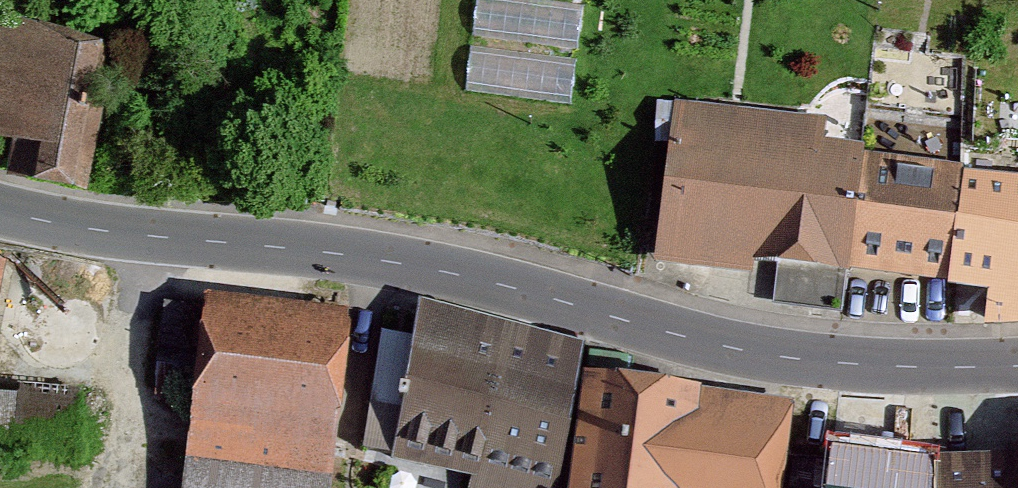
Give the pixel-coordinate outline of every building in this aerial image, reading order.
[(544,0),(477,0),(473,36),(577,50),(583,5),(544,0)] [(0,43),(0,148),(44,154),(40,186),(87,192),(105,57),(0,43)] [(576,60),(471,46),(465,90),(570,105),(576,60)] [(835,128),(680,113),(664,285),(860,304),(861,285),(874,165),(832,160),(835,128)] [(954,298),(969,179),(874,165),(861,285),(954,298)] [(969,179),(954,298),(1017,307),(1017,185),(969,179)] [(214,309),(191,487),(342,487),(363,328),(214,309)] [(420,317),(379,478),(412,487),(569,487),(586,364),(420,317)] [(591,385),(579,487),(795,487),(804,410),(591,385)] [(841,458),(838,487),(955,487),(957,470),(841,458)] [(964,470),(962,487),(1017,487),(1017,470),(964,470)]
